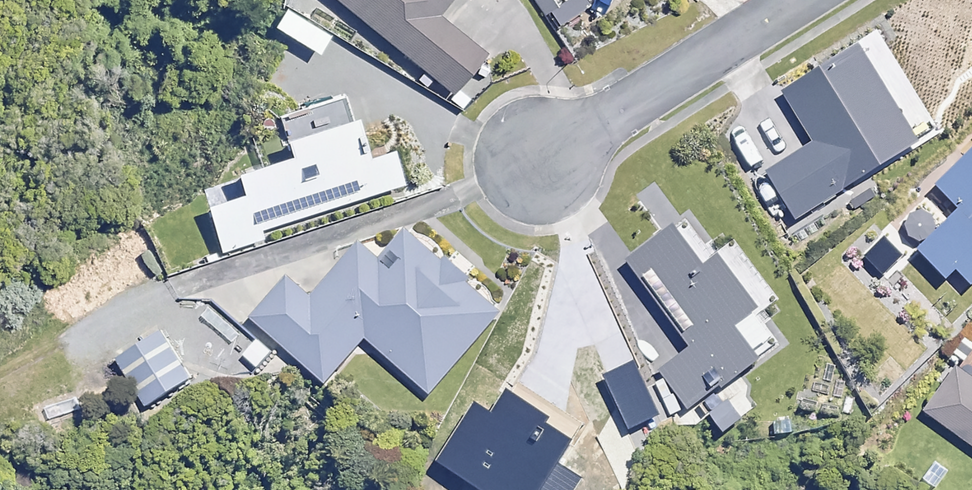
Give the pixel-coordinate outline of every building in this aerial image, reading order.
[(455,97),(486,58),(438,20),(455,0),(335,0),(455,97)] [(282,11),(271,31),(319,58),(331,38),(282,11)] [(920,143),(864,51),(783,99),(776,87),(713,125),(752,189),(768,179),(797,228),(925,151),(920,143)] [(365,166),(344,99),(277,120),(291,165),(237,182),(243,202),(207,213),(220,254),(259,242),(256,233),(400,189),(391,158),(365,166)] [(938,189),(963,216),(921,256),(948,284),(957,275),(971,290),(971,156),(938,189)] [(920,259),(890,227),(861,255),(891,287),(920,259)] [(502,316),(409,232),(380,263),(360,245),(311,299),(288,279),(252,318),(324,384),(365,339),(429,396),(502,316)] [(722,263),(706,274),(678,232),(630,265),(689,352),(661,372),(689,414),(760,366),(737,332),(776,305),(733,241),(715,253),(722,263)] [(190,375),(160,326),(114,353),(143,403),(190,375)] [(271,357),(255,342),(241,357),(257,372),(271,357)] [(956,371),(925,413),(971,447),(971,383),(956,371)]
